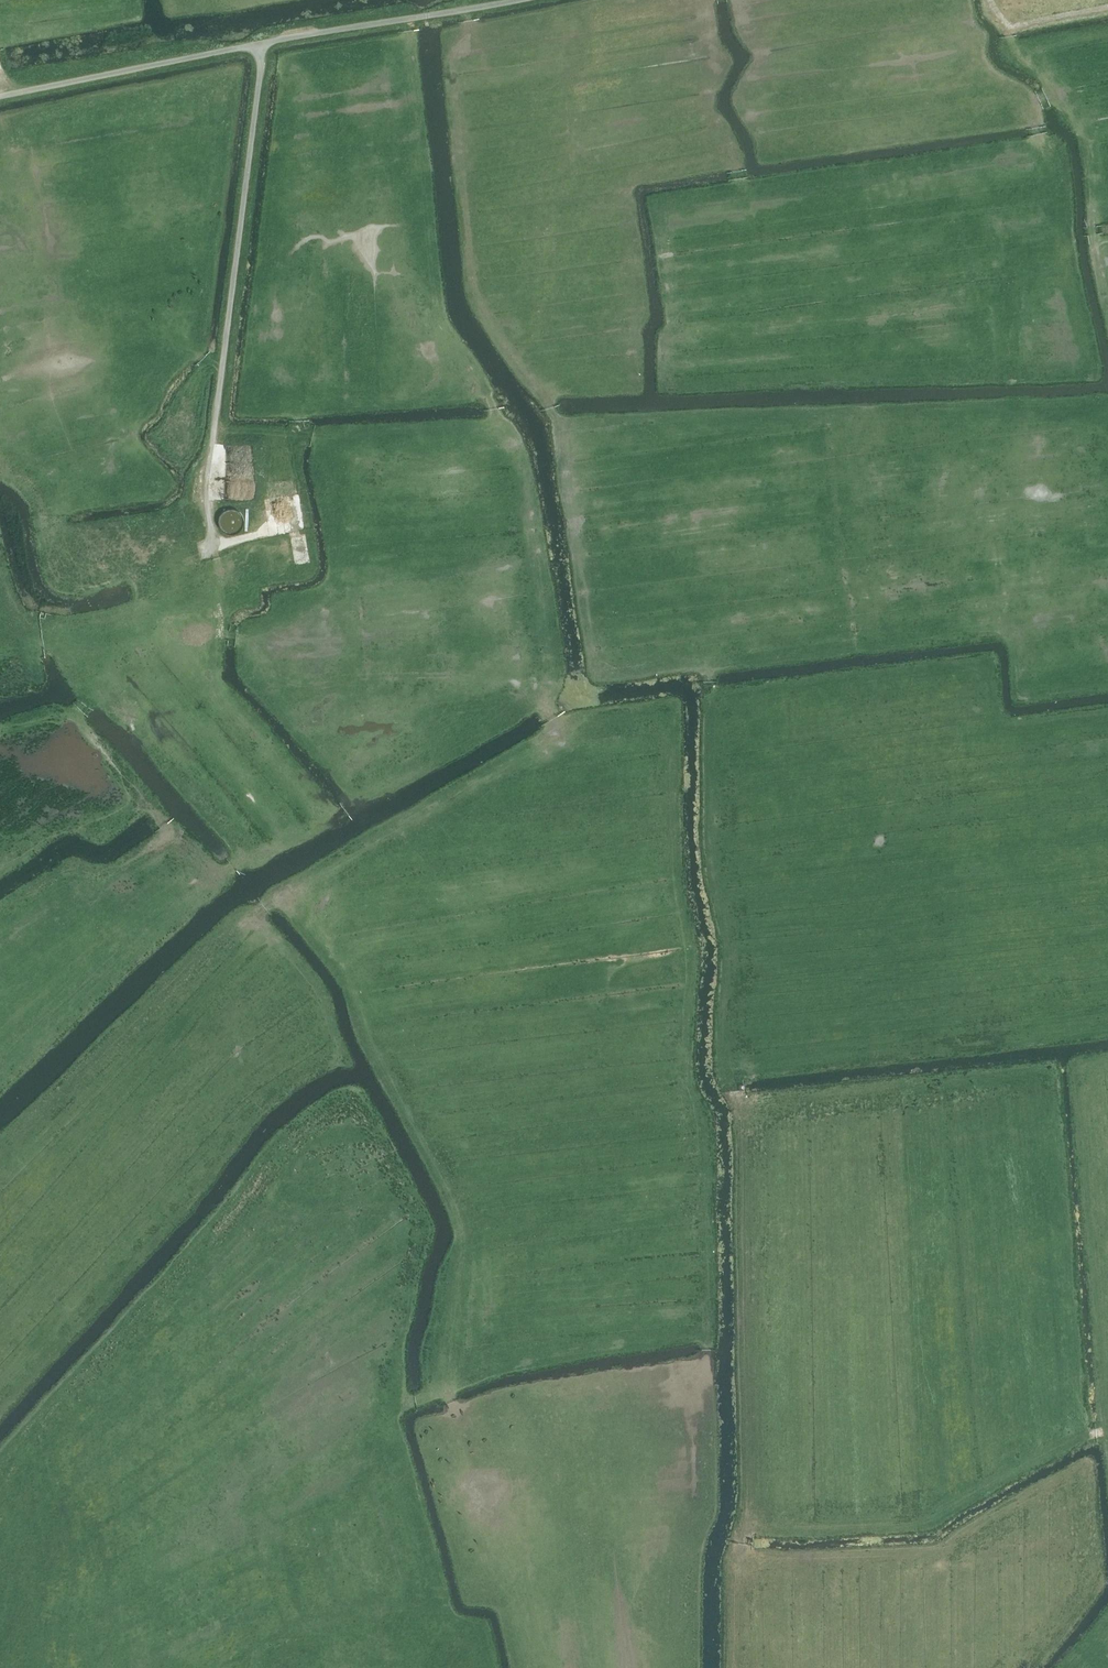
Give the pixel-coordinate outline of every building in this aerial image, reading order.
[(228,462),(227,496),(245,497),(245,483),(237,483),(237,478),(239,478),(239,469),(240,469),(240,462),(228,462)] [(235,517),(239,518),(241,513),(230,510),(227,521),(233,522),(235,517)]
